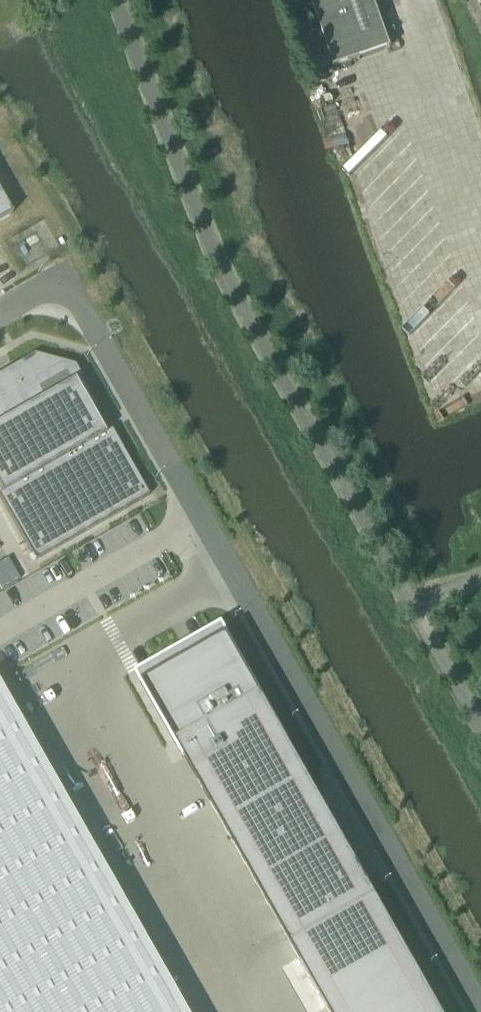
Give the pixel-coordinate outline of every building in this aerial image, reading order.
[(334,66),(391,46),(374,0),(310,0),(334,66)] [(12,213),(0,193),(0,220),(12,213)] [(0,373),(0,489),(1,491),(0,492),(0,497),(35,559),(134,504),(149,495),(111,429),(104,433),(90,409),(97,405),(74,364),(34,353),(0,373)] [(137,673),(142,681),(184,756),(299,958),(326,1006),(329,1011),(442,1011),(364,874),(316,790),(227,633),(222,624),(206,634),(137,673)] [(172,990),(23,727),(0,687),(0,1011),(132,1011),(172,990)]
